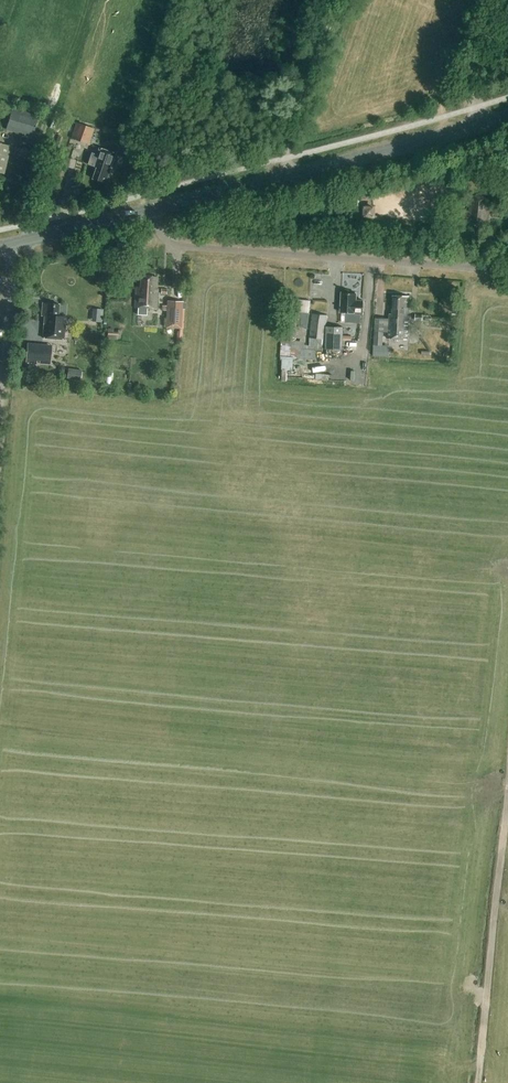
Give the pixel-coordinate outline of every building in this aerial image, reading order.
[(22,105),(20,110),(12,108),(5,130),(32,138),(39,116),(38,116),(39,111),(22,105)] [(70,139),(81,142),(89,145),(94,129),(75,123),(70,139)] [(4,175),(11,147),(2,144),(0,144),(0,174),(4,175)] [(10,165),(31,171),(35,152),(15,147),(10,165)] [(99,149),(97,155),(91,153),(87,164),(93,166),(96,167),(93,179),(101,182),(103,178),(106,179),(114,154),(99,149)] [(487,228),(491,199),(471,196),(469,212),(464,211),(463,223),(471,224),(471,225),(487,228)] [(367,215),(376,214),(374,204),(366,205),(367,215)] [(501,207),(493,207),(493,215),(501,216),(501,207)] [(140,288),(137,288),(135,288),(133,308),(136,308),(135,315),(153,317),(153,310),(155,311),(156,291),(155,291),(157,277),(141,276),(140,288)] [(357,294),(350,293),(350,291),(348,290),(346,290),(344,291),(344,293),(342,292),(341,312),(346,313),(345,322),(360,324),(361,314),(363,314),(364,302),(357,301),(357,294)] [(407,339),(409,297),(393,296),(393,314),(390,314),(389,319),(389,333),(389,339),(407,339)] [(167,300),(165,328),(181,329),(183,301),(167,300)] [(65,340),(67,318),(62,318),(58,317),(59,305),(43,304),(42,316),(45,316),(43,338),(44,338),(44,339),(59,340),(59,339),(60,340),(65,340)] [(93,319),(104,320),(106,308),(95,307),(93,319)] [(309,313),(285,311),(283,324),(295,325),(296,320),(299,320),(298,328),(307,329),(309,313)] [(325,340),(327,327),(328,316),(313,314),(309,338),(310,338),(309,346),(304,346),(304,342),(296,341),(297,331),(295,331),(295,325),(283,324),(280,360),(282,360),(281,369),(283,369),(282,380),(285,381),(287,370),(291,370),(292,357),(315,359),(316,350),(322,351),(323,340),(325,340)] [(389,333),(389,319),(375,318),(373,356),(389,357),(389,345),(383,344),(383,332),(389,333)] [(327,326),(325,348),(342,349),(343,340),(343,335),(342,335),(343,328),(327,326)] [(113,328),(107,327),(107,338),(118,339),(118,332),(113,332),(113,328)] [(28,358),(50,359),(51,347),(29,345),(28,358)] [(83,370),(69,368),(67,378),(81,380),(83,370)]
